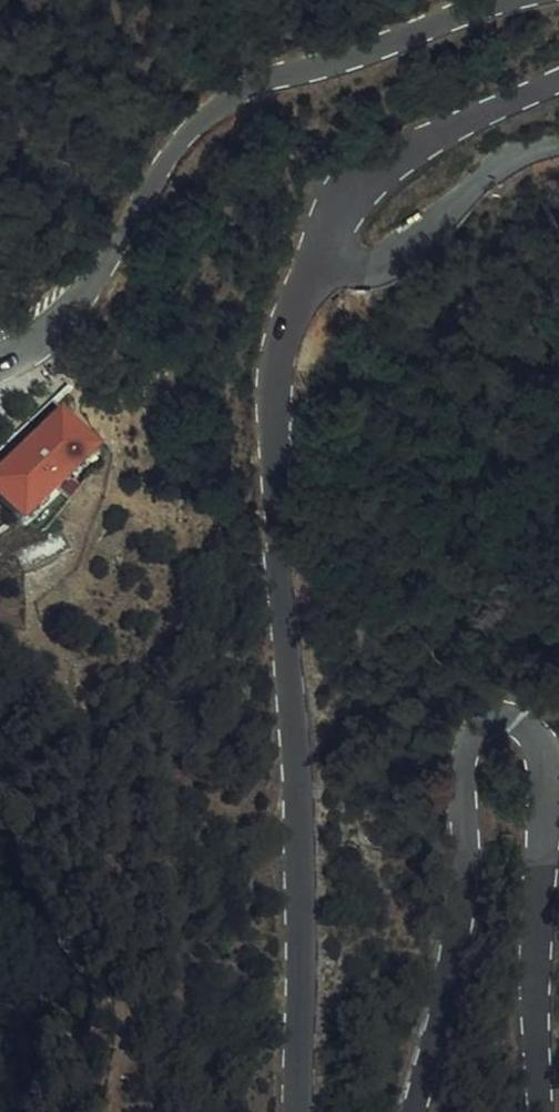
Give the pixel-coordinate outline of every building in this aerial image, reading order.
[(0,445),(0,507),(6,513),(79,442),(68,430),(42,404),(0,445)]
